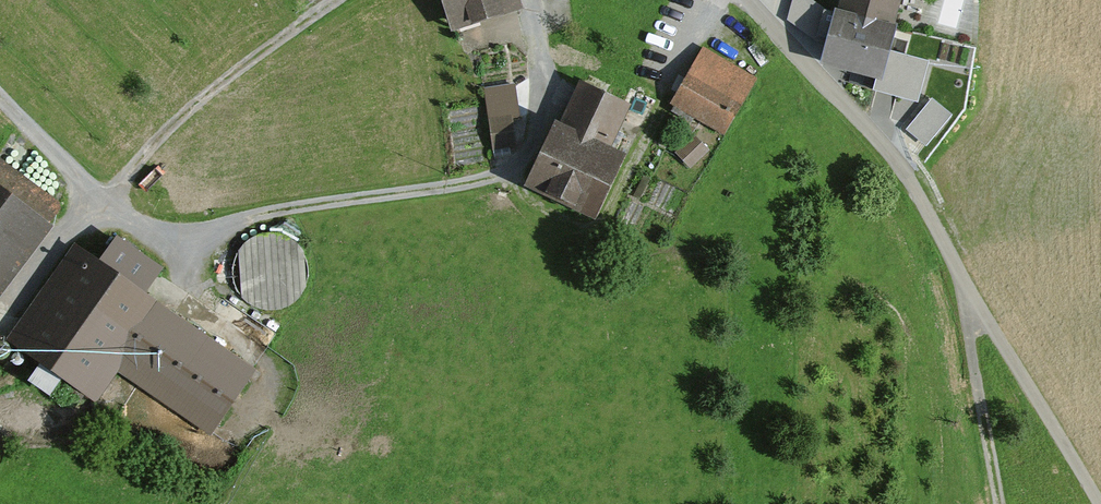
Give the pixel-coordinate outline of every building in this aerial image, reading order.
[(452,37),(522,15),(517,0),(440,0),(452,37)] [(837,11),(888,24),(895,0),(839,0),(837,11)] [(803,28),(826,35),(832,15),(809,8),(803,28)] [(894,25),(888,24),(837,11),(833,10),(832,15),(826,35),(818,69),(879,85),(894,25)] [(704,50),(670,109),(722,139),(756,81),(704,50)] [(554,128),(525,193),(594,224),(621,164),(604,156),(625,111),(580,91),(561,131),(554,128)] [(917,96),(901,119),(925,135),(941,111),(917,96)] [(511,118),(491,120),(495,151),(515,148),(511,118)] [(693,138),(674,155),(689,171),(707,153),(693,138)] [(51,233),(43,226),(59,208),(0,159),(0,293),(51,233)] [(242,238),(241,305),(302,307),(304,239),(242,238)] [(73,252),(8,347),(82,397),(108,358),(209,427),(247,371),(73,252)]
